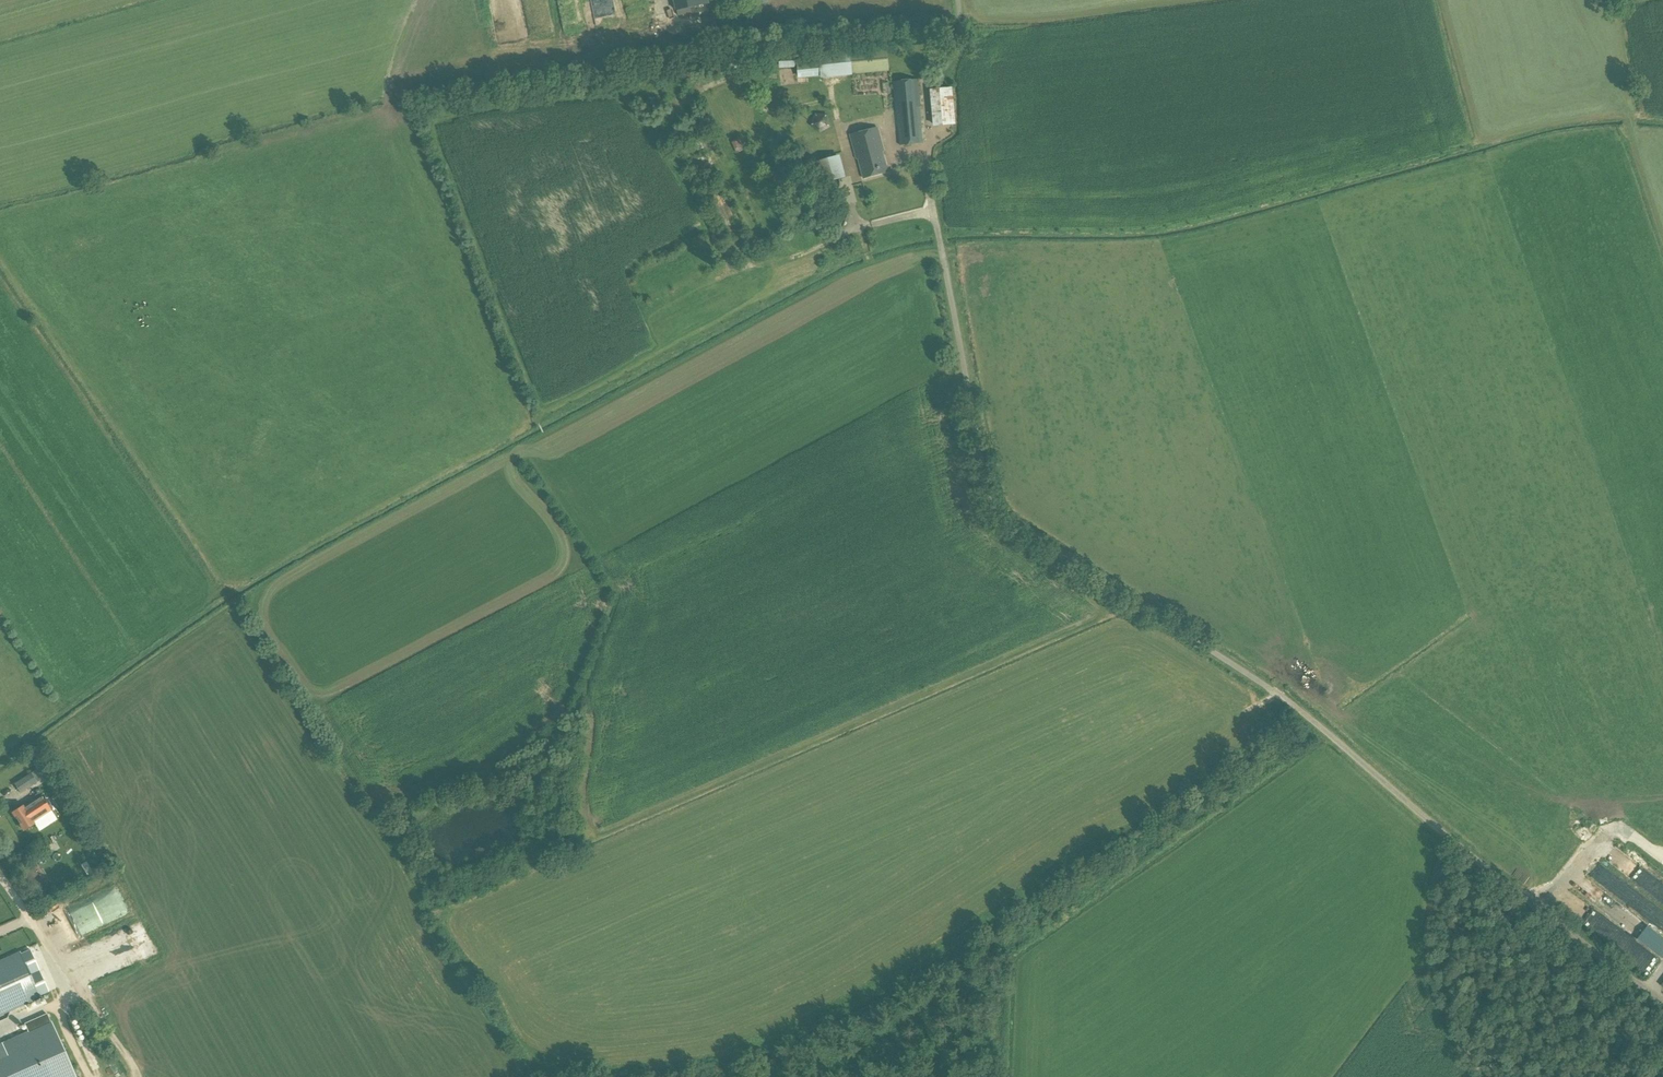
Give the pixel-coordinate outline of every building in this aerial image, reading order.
[(647,11),(645,0),(626,0),(629,15),(647,11)] [(678,11),(711,4),(710,0),(676,0),(678,11)] [(740,9),(769,3),(768,0),(739,0),(740,9)] [(547,13),(537,13),(537,28),(540,28),(540,32),(548,32),(547,13)] [(889,71),(887,48),(851,51),(851,56),(852,74),(889,71)] [(823,57),(824,79),(852,77),(851,56),(823,57)] [(844,121),(879,116),(874,80),(834,85),(837,104),(842,103),(844,121)] [(897,111),(900,146),(923,143),(918,80),(893,83),(896,111),(897,111)] [(932,90),(935,127),(957,124),(952,88),(932,90)] [(850,136),(863,180),(889,172),(883,152),(885,152),(878,129),(851,136),(850,136)] [(835,157),(822,160),(830,201),(844,198),(835,157)] [(707,184),(701,187),(705,193),(711,191),(707,184)] [(24,776),(13,783),(20,793),(31,786),(24,776)] [(59,781),(52,785),(60,799),(67,795),(59,781)] [(33,825),(32,823),(51,810),(44,797),(24,810),(23,808),(14,814),(24,830),(33,825)] [(1651,875),(1657,880),(1662,874),(1656,869),(1651,875)] [(1662,904),(1662,887),(1646,875),(1638,886),(1662,904)] [(1662,956),(1662,938),(1647,926),(1637,939),(1662,957),(1662,956)] [(149,953),(141,931),(113,942),(121,964),(149,953)] [(0,963),(0,1014),(39,997),(20,954),(0,963)] [(103,1000),(94,1005),(97,1011),(107,1005),(103,1000)] [(51,1022),(0,1045),(0,1076),(75,1076),(51,1022)] [(66,1036),(72,1048),(83,1043),(77,1030),(66,1036)]
